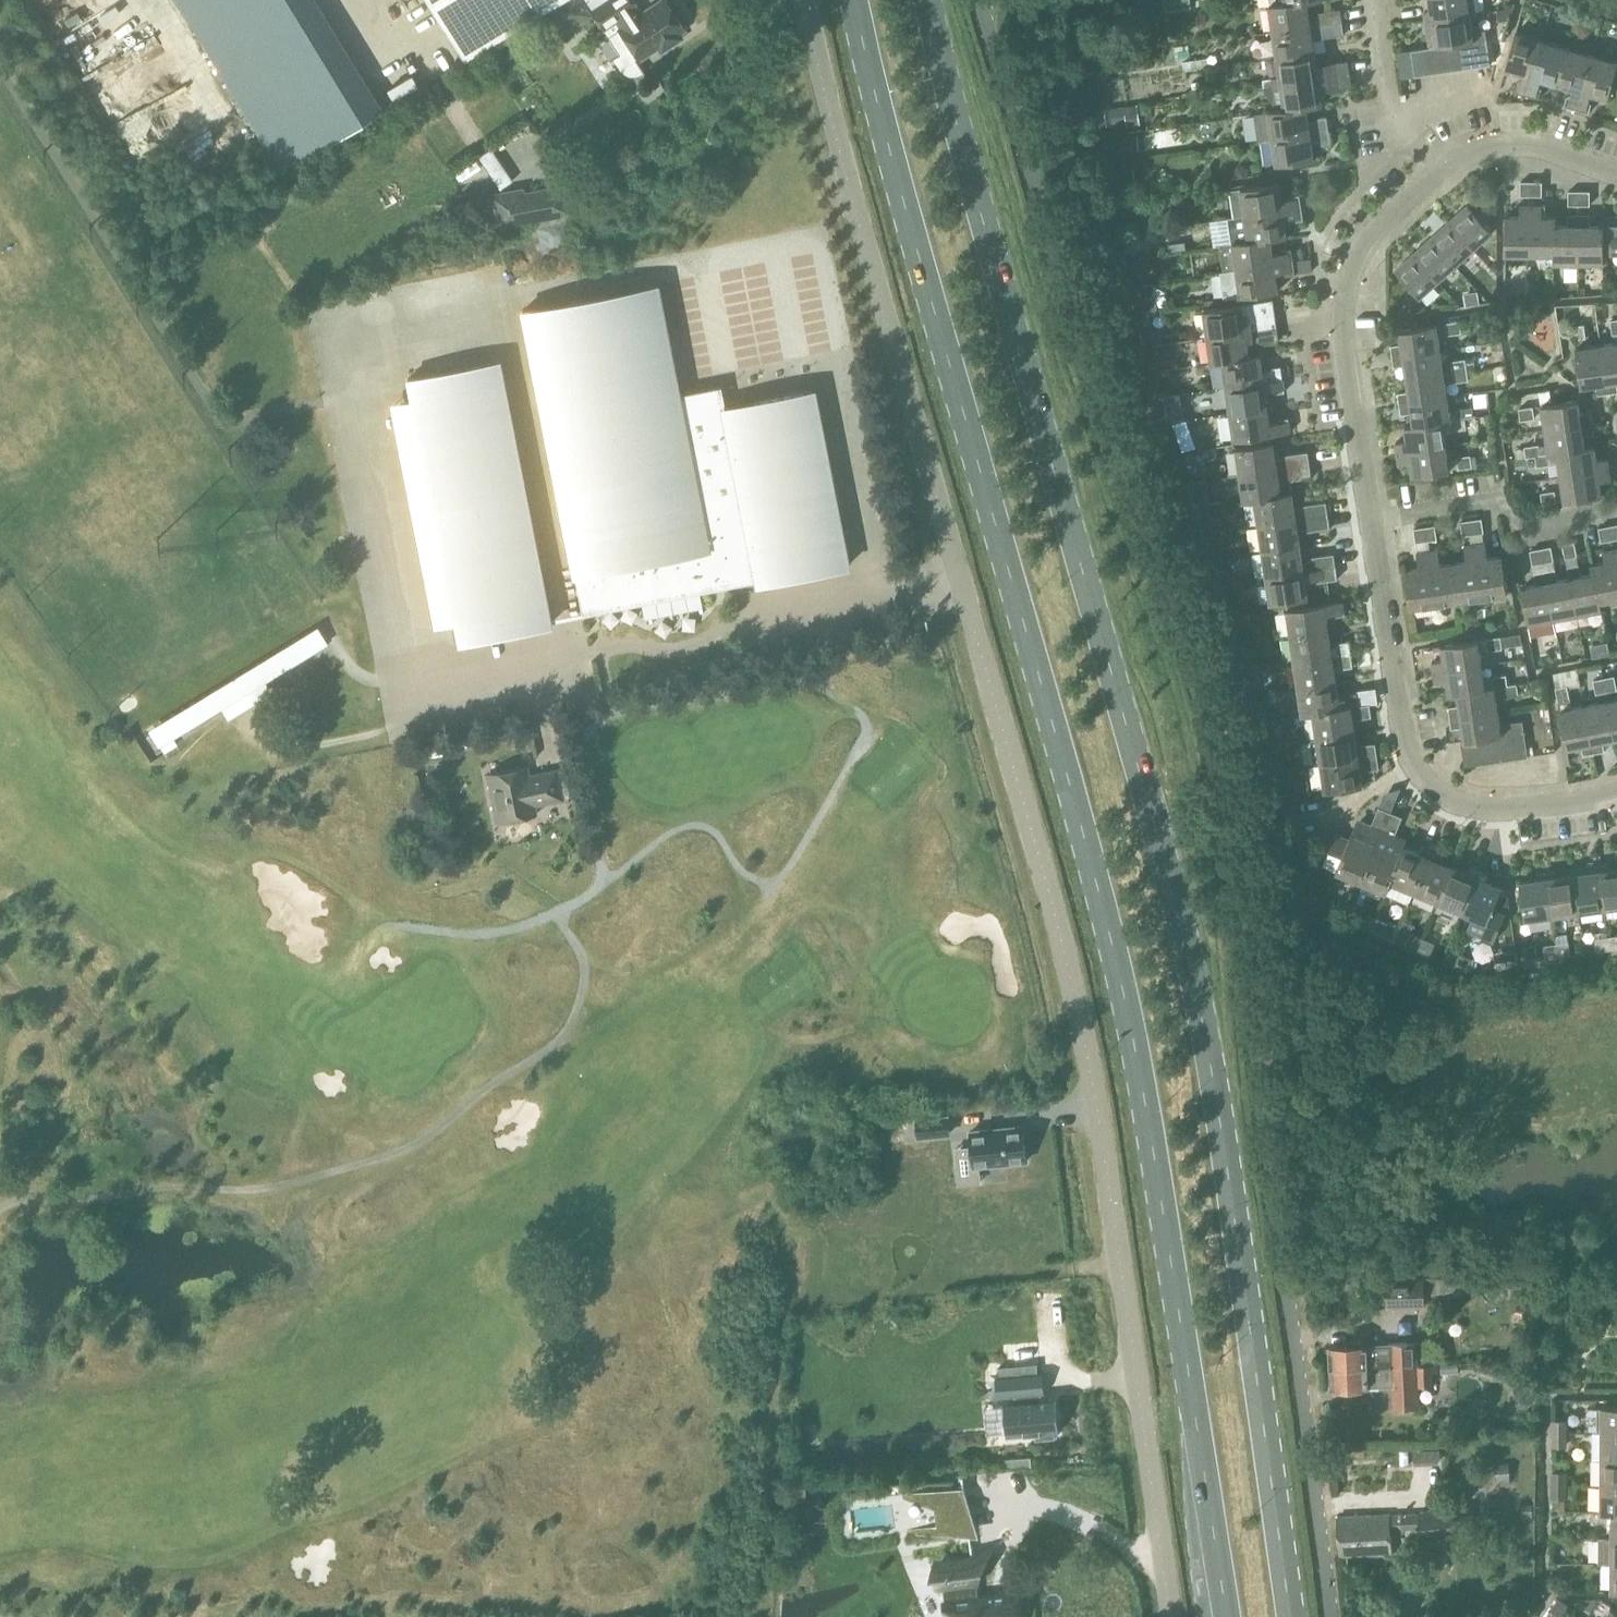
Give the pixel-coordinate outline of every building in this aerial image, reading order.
[(248,117),(261,139),(280,171),(383,109),(316,0),(176,0),(248,117)] [(559,0),(427,0),(463,59),(541,11),(559,0)] [(542,13),(559,37),(593,15),(602,29),(615,20),(620,28),(618,29),(638,59),(662,43),(665,48),(679,38),(676,33),(683,29),(664,0),(662,0),(638,16),(633,8),(636,6),(633,0),(562,0),(542,13)] [(1177,0),(1164,0),(1165,10),(1178,8),(1177,0)] [(1274,31),(1343,21),(1341,8),(1320,12),(1317,15),(1310,16),(1308,1),(1308,0),(1305,0),(1285,2),(1270,4),(1274,31)] [(1471,13),(1477,12),(1475,0),(1430,0),(1431,8),(1425,9),(1427,20),(1471,13)] [(1462,41),(1466,68),(1479,66),(1477,53),(1489,51),(1487,37),(1475,39),(1471,13),(1427,20),(1428,28),(1434,27),(1437,45),(1450,43),(1462,41)] [(1345,34),(1343,21),(1274,31),(1278,57),(1315,51),(1313,36),(1319,35),(1322,37),(1345,34)] [(1542,39),(1516,32),(1505,68),(1521,73),(1520,79),(1516,81),(1513,91),(1527,94),(1542,39)] [(1541,78),(1557,83),(1567,46),(1542,39),(1527,94),(1539,97),(1542,88),(1539,84),(1541,78)] [(1450,43),(1454,69),(1466,68),(1462,41),(1450,43)] [(1437,45),(1441,71),(1454,69),(1450,43),(1437,45)] [(1437,45),(1424,46),(1428,73),(1441,71),(1437,45)] [(1428,73),(1424,46),(1412,48),(1416,75),(1428,73)] [(1567,46),(1557,83),(1573,87),(1571,93),(1568,95),(1565,105),(1577,108),(1592,53),(1567,46)] [(1318,67),(1315,51),(1278,57),(1280,76),(1263,78),(1264,85),(1281,83),(1351,72),(1349,60),(1328,63),(1325,67),(1318,67)] [(1592,53),(1577,108),(1589,111),(1592,102),(1590,98),(1592,92),(1608,97),(1616,66),(1616,60),(1592,53)] [(1269,111),(1285,108),(1307,106),(1307,107),(1324,104),(1321,86),(1327,86),(1331,89),(1353,85),(1351,72),(1281,83),(1264,85),(1265,92),(1275,103),(1276,109),(1269,110),(1269,111)] [(1127,123),(1126,115),(1139,113),(1138,105),(1105,110),(1107,126),(1127,123)] [(1285,108),(1269,111),(1255,113),(1259,140),(1273,138),(1273,137),(1331,129),(1328,115),(1318,118),(1316,121),(1310,122),(1307,107),(1307,106),(1285,108)] [(1333,142),(1331,129),(1273,137),(1273,138),(1277,164),(1314,158),(1312,142),(1318,141),(1322,144),(1333,142)] [(1125,136),(1104,139),(1106,154),(1127,151),(1125,136)] [(1133,166),(1115,169),(1117,185),(1136,182),(1133,166)] [(1521,194),(1531,195),(1531,181),(1521,180),(1521,194)] [(1245,216),(1245,215),(1302,206),(1300,195),(1291,195),(1288,199),(1282,200),(1279,181),(1241,187),(1241,188),(1230,189),(1235,217),(1245,216)] [(1542,181),(1531,181),(1531,195),(1542,195),(1542,181)] [(566,183),(563,184),(524,191),(523,186),(488,193),(494,228),(572,214),(572,213),(576,212),(571,183),(567,184),(566,183)] [(1569,204),(1579,204),(1580,190),(1569,190),(1569,204)] [(1591,190),(1580,190),(1579,204),(1591,205),(1591,190)] [(1450,220),(1474,247),(1492,231),(1468,204),(1450,220)] [(1506,252),(1531,252),(1531,204),(1521,204),(1520,215),(1506,215),(1506,252)] [(1531,252),(1554,252),(1555,252),(1555,224),(1557,224),(1557,215),(1542,216),(1542,204),(1531,204),(1531,252)] [(1245,215),(1245,216),(1249,239),(1249,240),(1271,237),(1271,238),(1287,236),(1285,219),(1291,218),(1295,221),(1304,219),(1302,206),(1245,215)] [(1134,215),(1137,231),(1158,228),(1158,227),(1167,226),(1171,215),(1162,212),(1156,213),(1156,212),(1134,215)] [(1555,262),(1579,262),(1579,214),(1569,214),(1569,225),(1557,224),(1555,224),(1555,252),(1554,252),(1553,262),(1555,262)] [(1590,214),(1579,214),(1579,262),(1604,262),(1603,253),(1604,226),(1603,226),(1591,226),(1590,214)] [(1603,226),(1604,226),(1603,253),(1616,253),(1616,217),(1603,216),(1603,226)] [(1456,264),(1474,247),(1450,220),(1431,237),(1456,264)] [(1232,241),(1236,269),(1294,259),(1292,247),(1283,249),(1280,253),(1274,254),(1271,238),(1271,237),(1249,240),(1249,239),(1232,241)] [(1438,280),(1456,264),(1431,237),(1414,252),(1438,280)] [(1170,252),(1187,249),(1186,241),(1169,244),(1170,252)] [(1420,298),(1420,297),(1438,280),(1414,252),(1411,255),(1396,270),(1420,298)] [(1296,273),(1294,259),(1236,269),(1220,271),(1224,298),(1279,290),(1276,273),(1282,272),(1286,275),(1296,273)] [(1139,274),(1134,271),(1126,273),(1128,284),(1140,282),(1139,274)] [(756,584),(846,566),(811,389),(724,406),(720,385),(676,393),(655,284),(521,310),(581,613),(755,579),(756,584)] [(1140,284),(1131,286),(1133,299),(1142,298),(1140,284)] [(1479,296),(1465,298),(1466,305),(1480,303),(1479,296)] [(1204,309),(1208,336),(1278,325),(1276,315),(1273,299),(1204,309)] [(1447,322),(1448,334),(1462,332),(1460,320),(1447,322)] [(1574,339),(1585,337),(1584,323),(1572,325),(1574,339)] [(1437,324),(1409,328),(1401,329),(1403,344),(1391,346),(1393,356),(1441,348),(1437,324)] [(1280,339),(1278,325),(1208,336),(1212,363),(1222,362),(1222,360),(1251,357),(1250,356),(1247,341),(1254,340),(1257,343),(1280,339)] [(1607,393),(1616,391),(1616,384),(1616,380),(1616,342),(1601,345),(1607,393)] [(1607,393),(1601,345),(1576,348),(1581,385),(1596,383),(1597,394),(1607,393)] [(1444,372),(1441,348),(1393,356),(1395,367),(1406,365),(1408,378),(1444,372)] [(1261,354),(1250,356),(1251,357),(1222,360),(1222,362),(1226,387),(1283,378),(1281,366),(1273,368),(1270,371),(1264,372),(1261,354)] [(1453,360),(1454,370),(1467,368),(1466,358),(1453,360)] [(458,642),(548,625),(496,360),(407,378),(458,642)] [(1454,370),(1455,380),(1469,378),(1467,368),(1454,370)] [(1448,397),(1444,372),(1408,378),(1410,391),(1399,393),(1401,403),(1448,397)] [(1285,391),(1283,378),(1226,387),(1230,413),(1269,406),(1266,391),(1272,390),(1276,393),(1285,391)] [(1539,391),(1541,402),(1551,400),(1550,390),(1539,391)] [(1180,393),(1164,396),(1167,422),(1168,422),(1184,419),(1180,393)] [(1414,426),(1443,421),(1451,420),(1452,419),(1448,397),(1401,403),(1402,415),(1413,414),(1414,426)] [(1541,405),(1545,429),(1592,422),(1590,411),(1580,413),(1577,399),(1541,405)] [(1459,408),(1460,418),(1465,417),(1475,416),(1473,405),(1459,408)] [(1271,423),(1269,406),(1230,413),(1235,440),(1290,431),(1288,417),(1280,419),(1278,423),(1271,423)] [(1534,417),(1533,406),(1519,408),(1521,420),(1534,417)] [(1460,418),(1451,420),(1453,430),(1467,427),(1465,417),(1460,418)] [(1194,446),(1185,421),(1174,425),(1183,450),(1194,446)] [(1443,421),(1414,426),(1405,427),(1408,442),(1396,443),(1397,452),(1446,444),(1443,421)] [(1594,432),(1592,422),(1545,429),(1549,453),(1549,454),(1558,453),(1558,452),(1585,447),(1585,446),(1583,434),(1594,432)] [(1237,447),(1241,475),(1311,465),(1308,451),(1286,454),(1284,459),(1276,459),(1274,441),(1237,447)] [(1413,475),(1414,474),(1450,469),(1446,444),(1397,452),(1399,463),(1410,462),(1413,475)] [(1540,454),(1539,444),(1525,447),(1526,457),(1535,455),(1540,454)] [(1594,445),(1585,446),(1585,447),(1558,452),(1558,453),(1561,475),(1610,468),(1608,457),(1596,459),(1594,446),(1594,445)] [(1216,447),(1203,449),(1205,457),(1217,456),(1218,456),(1217,447),(1216,447)] [(1540,454),(1535,455),(1537,466),(1551,464),(1549,454),(1549,453),(1540,454)] [(1471,454),(1456,456),(1458,468),(1472,466),(1471,454)] [(1311,465),(1241,475),(1244,501),(1255,500),(1255,499),(1281,495),(1281,494),(1280,478),(1287,478),(1290,480),(1313,477),(1311,465)] [(1611,478),(1610,468),(1561,475),(1565,500),(1601,495),(1600,480),(1611,478)] [(1543,504),(1557,502),(1555,490),(1541,492),(1543,504)] [(1259,525),(1329,515),(1327,502),(1305,505),(1302,508),(1295,510),(1293,492),(1281,494),(1281,495),(1255,499),(1255,500),(1259,525)] [(1194,495),(1199,507),(1211,505),(1209,493),(1194,495)] [(1329,515),(1259,525),(1262,551),(1301,545),(1299,529),(1305,528),(1309,530),(1331,527),(1329,515)] [(1482,518),(1472,519),(1473,527),(1474,534),(1484,532),(1482,518)] [(1473,527),(1472,519),(1461,521),(1462,528),(1473,527)] [(1435,525),(1425,527),(1426,534),(1437,532),(1435,525)] [(1602,540),(1612,539),(1609,525),(1599,527),(1602,540)] [(1417,543),(1427,541),(1426,534),(1425,527),(1415,529),(1417,543)] [(1474,534),(1473,527),(1462,528),(1463,535),(1474,534)] [(1426,534),(1427,541),(1438,539),(1437,532),(1426,534)] [(1459,599),(1483,595),(1508,591),(1503,555),(1488,557),(1486,541),(1475,543),(1465,544),(1467,560),(1454,562),(1459,599)] [(1563,544),(1566,556),(1577,554),(1575,541),(1563,544)] [(1262,551),(1266,576),(1266,577),(1336,566),(1334,553),(1312,556),(1310,561),(1303,562),(1301,545),(1262,551)] [(1541,548),(1543,561),(1554,559),(1551,546),(1541,548)] [(1439,548),(1428,550),(1418,551),(1421,567),(1406,570),(1411,606),(1413,605),(1436,602),(1459,599),(1454,562),(1441,564),(1439,548)] [(1533,562),(1543,561),(1541,548),(1530,550),(1533,562)] [(1593,572),(1594,572),(1600,599),(1601,599),(1616,597),(1616,564),(1614,548),(1604,549),(1606,560),(1593,563),(1592,563),(1593,572)] [(1603,608),(1601,599),(1600,599),(1594,572),(1593,572),(1581,574),(1579,563),(1568,566),(1570,577),(1571,577),(1578,613),(1601,608),(1603,608)] [(1338,578),(1336,566),(1266,577),(1266,576),(1258,577),(1259,585),(1267,584),(1270,603),(1310,597),(1307,580),(1313,579),(1316,582),(1338,578)] [(1556,568),(1545,571),(1554,617),(1578,613),(1571,577),(1570,577),(1558,580),(1556,568)] [(1226,583),(1238,580),(1238,575),(1227,570),(1222,571),(1224,583),(1226,583)] [(1530,622),(1554,617),(1545,571),(1535,573),(1537,584),(1523,586),(1530,622)] [(1242,580),(1238,580),(1226,583),(1228,596),(1229,596),(1229,597),(1244,595),(1242,580)] [(1291,636),(1329,631),(1327,614),(1332,613),(1337,616),(1346,615),(1343,601),(1287,609),(1291,636)] [(1248,621),(1251,617),(1250,612),(1240,614),(1242,622),(1248,621)] [(1351,652),(1350,641),(1350,639),(1340,640),(1337,644),(1332,645),(1330,636),(1329,631),(1291,636),(1295,660),(1351,652)] [(1502,647),(1502,641),(1501,636),(1487,638),(1488,649),(1502,647)] [(1433,659),(1435,670),(1482,663),(1478,639),(1441,645),(1443,658),(1433,659)] [(1299,686),(1337,680),(1335,665),(1339,664),(1344,666),(1353,665),(1351,652),(1295,660),(1299,686)] [(1449,694),(1458,692),(1458,691),(1486,687),(1486,686),(1482,663),(1435,670),(1436,681),(1447,679),(1449,694)] [(1494,685),(1502,684),(1508,683),(1507,673),(1493,675),(1494,685)] [(1614,675),(1605,677),(1607,690),(1616,688),(1614,675)] [(1596,692),(1607,690),(1605,677),(1593,679),(1596,692)] [(1337,680),(1299,686),(1299,687),(1288,689),(1292,716),(1313,712),(1313,711),(1359,705),(1357,692),(1348,693),(1345,696),(1339,697),(1337,680)] [(1516,682),(1508,683),(1502,684),(1503,694),(1517,692),(1516,682)] [(1566,684),(1555,687),(1557,700),(1569,698),(1566,684)] [(1494,685),(1486,686),(1486,687),(1458,691),(1458,692),(1460,704),(1448,706),(1450,717),(1498,710),(1494,685)] [(1609,699),(1586,704),(1596,751),(1605,749),(1603,739),(1616,736),(1609,699)] [(1313,711),(1313,712),(1317,737),(1355,731),(1353,715),(1358,714),(1362,717),(1372,716),(1369,703),(1359,705),(1313,711)] [(1585,754),(1596,751),(1586,704),(1559,709),(1567,746),(1582,743),(1585,754)] [(1269,708),(1270,718),(1278,717),(1276,707),(1269,708)] [(1487,736),(1499,734),(1501,734),(1501,733),(1498,710),(1450,717),(1451,727),(1462,726),(1464,739),(1474,738),(1487,736)] [(1510,732),(1511,731),(1524,730),(1523,720),(1508,722),(1510,732)] [(1527,756),(1524,730),(1511,731),(1516,757),(1527,756)] [(1375,741),(1366,743),(1364,747),(1357,748),(1355,731),(1317,737),(1317,738),(1311,739),(1315,763),(1377,753),(1375,741)] [(1511,731),(1510,732),(1501,733),(1501,734),(1499,734),(1504,759),(1516,757),(1511,731)] [(1504,759),(1499,734),(1487,736),(1491,761),(1504,759)] [(1491,761),(1487,736),(1474,738),(1478,763),(1491,761)] [(1478,763),(1474,738),(1464,739),(1460,740),(1464,765),(1478,763)] [(1325,789),(1363,783),(1360,766),(1366,765),(1370,768),(1379,767),(1377,753),(1315,763),(1315,764),(1313,764),(1314,768),(1322,767),(1325,789)] [(532,803),(560,798),(555,770),(527,776),(525,766),(487,773),(497,821),(534,814),(532,803)] [(1296,784),(1285,786),(1287,799),(1298,797),(1296,784)] [(1336,869),(1361,879),(1390,810),(1379,805),(1364,840),(1351,834),(1336,869)] [(1402,815),(1390,810),(1361,879),(1386,890),(1391,880),(1389,879),(1399,854),(1398,854),(1388,849),(1402,815)] [(1403,843),(1398,854),(1399,854),(1389,879),(1391,880),(1392,881),(1386,894),(1408,904),(1414,891),(1413,890),(1430,849),(1422,846),(1420,851),(1403,843)] [(1430,849),(1413,890),(1414,891),(1438,901),(1453,865),(1438,859),(1440,854),(1430,849)] [(1596,864),(1602,908),(1616,906),(1616,867),(1607,868),(1606,862),(1596,864)] [(1596,864),(1570,867),(1576,912),(1602,908),(1596,864)] [(1468,871),(1453,865),(1438,901),(1462,911),(1479,870),(1470,866),(1468,871)] [(1550,915),(1576,912),(1570,867),(1544,871),(1550,915)] [(1488,874),(1479,870),(1462,911),(1472,915),(1466,928),(1494,940),(1505,914),(1492,908),(1502,886),(1486,879),(1488,874)] [(1525,919),(1550,915),(1544,871),(1535,872),(1536,878),(1519,881),(1525,919)] [(1359,924),(1368,928),(1371,929),(1376,917),(1370,914),(1361,918),(1360,919),(1359,924)] [(1388,922),(1376,917),(1371,929),(1383,934),(1388,922)] [(1407,944),(1418,949),(1423,938),(1411,933),(1407,944)] [(1606,935),(1608,948),(1616,947),(1616,934),(1606,935)] [(1596,950),(1608,948),(1606,935),(1594,937),(1596,950)] [(1423,938),(1418,949),(1430,954),(1435,943),(1423,938)] [(1568,941),(1554,943),(1556,956),(1570,954),(1568,941)] [(1545,958),(1556,956),(1554,943),(1543,945),(1545,958)] [(1455,964),(1466,970),(1471,959),(1460,953),(1455,964)] [(949,1133),(948,1116),(917,1119),(919,1136),(949,1133)] [(971,1131),(975,1166),(1026,1161),(1023,1126),(971,1131)] [(1423,1278),(1387,1279),(1388,1306),(1424,1305),(1423,1278)] [(1330,1346),(1331,1367),(1417,1365),(1417,1342),(1390,1343),(1390,1345),(1368,1346),(1368,1345),(1330,1346)] [(1459,1372),(1458,1363),(1441,1364),(1441,1372),(1459,1372)] [(1438,1364),(1417,1365),(1331,1367),(1332,1389),(1369,1387),(1369,1386),(1392,1385),(1393,1407),(1419,1406),(1418,1386),(1433,1386),(1432,1372),(1438,1372),(1438,1364)] [(1039,1399),(1039,1393),(1041,1393),(1039,1373),(1009,1376),(1011,1395),(1015,1395),(1016,1401),(1005,1402),(1007,1435),(1036,1433),(1036,1439),(1056,1438),(1055,1431),(1060,1431),(1057,1398),(1039,1399)] [(1514,1403),(1520,1407),(1527,1407),(1531,1402),(1531,1395),(1526,1390),(1519,1391),(1514,1396),(1514,1403)] [(1602,1432),(1616,1432),(1616,1404),(1602,1404),(1602,1432)] [(1554,1418),(1554,1432),(1566,1432),(1566,1418),(1554,1418)] [(1554,1444),(1566,1444),(1566,1432),(1554,1432),(1554,1444)] [(1602,1432),(1602,1434),(1592,1433),(1592,1457),(1602,1457),(1616,1458),(1616,1432),(1602,1432)] [(1423,1449),(1424,1463),(1440,1463),(1440,1448),(1423,1449)] [(1004,1459),(1005,1468),(1023,1466),(1022,1457),(1004,1459)] [(1602,1457),(1601,1484),(1616,1484),(1616,1458),(1602,1457)] [(1553,1470),(1553,1483),(1566,1484),(1566,1470),(1553,1470)] [(1566,1484),(1553,1483),(1553,1496),(1566,1496),(1566,1484)] [(1601,1512),(1612,1511),(1612,1510),(1616,1510),(1616,1484),(1601,1484),(1601,1512)] [(965,1490),(903,1497),(903,1500),(935,1509),(937,1526),(907,1530),(907,1531),(970,1532),(965,1490)] [(1522,1515),(1533,1514),(1532,1503),(1521,1504),(1522,1515)] [(1390,1514),(1339,1516),(1340,1556),(1393,1553),(1392,1530),(1403,1529),(1403,1528),(1420,1527),(1421,1540),(1455,1536),(1456,1540),(1474,1538),(1474,1533),(1475,1533),(1472,1505),(1454,1507),(1454,1506),(1418,1510),(1419,1514),(1390,1515),(1390,1514)] [(1612,1563),(1612,1562),(1616,1562),(1616,1536),(1612,1536),(1612,1537),(1599,1537),(1599,1563),(1612,1563)] [(933,1575),(938,1587),(944,1587),(947,1611),(950,1616),(1018,1616),(1014,1593),(979,1597),(973,1557),(952,1560),(935,1566),(937,1574),(933,1575)] [(1559,1597),(1552,1607),(1563,1614),(1569,1604),(1559,1597)] [(1611,1606),(1604,1616),(1616,1616),(1616,1610),(1611,1606)] [(1563,1614),(1552,1607),(1546,1616),(1561,1616),(1563,1614)]
